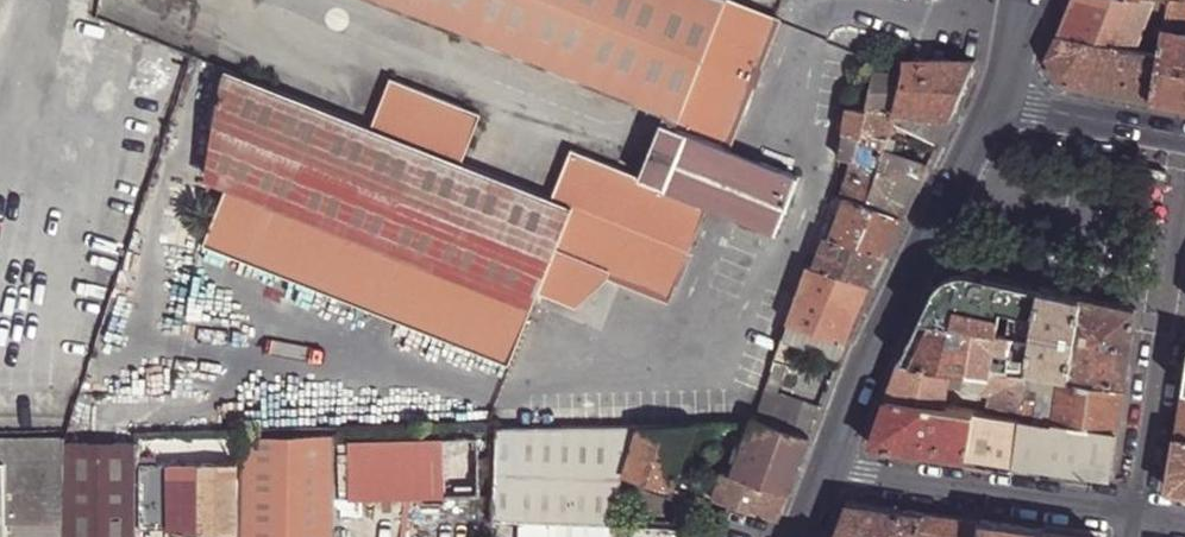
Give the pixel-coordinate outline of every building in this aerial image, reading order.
[(668,112),(642,176),(573,149),(553,199),(463,163),(482,115),(391,79),(373,127),(227,69),(207,182),(226,191),(206,243),(508,367),(540,291),(555,257),(609,277),(667,297),(705,203),(777,232),(799,176),(726,148),(776,22),(727,2),(728,0),(392,0),(668,112)] [(1059,34),(1134,49),(1154,0),(1071,0),(1059,34)] [(1183,0),(1168,0),(1168,1),(1164,28),(1159,53),(1152,100),(1184,106),(1184,0),(1183,0)] [(1159,53),(1164,28),(1156,27),(1151,52),(1159,53)] [(1151,52),(1134,49),(1059,34),(1049,57),(1061,84),(1152,100),(1159,53),(1151,52)] [(959,108),(977,62),(918,60),(904,60),(903,71),(897,113),(954,118),(959,108)] [(870,108),(897,113),(903,71),(875,68),(874,88),(870,108)] [(849,107),(870,108),(874,88),(854,85),(849,107)] [(894,127),(897,113),(870,108),(849,107),(846,138),(888,152),(890,146),(894,127)] [(938,147),(954,118),(897,113),(894,127),(938,147)] [(905,216),(930,167),(891,153),(888,152),(846,138),(841,158),(855,160),(846,188),(843,196),(850,199),(905,216)] [(835,194),(843,196),(846,188),(837,187),(835,194)] [(842,203),(843,196),(835,194),(833,200),(842,203)] [(888,255),(905,216),(850,199),(835,237),(888,255)] [(872,285),(888,255),(835,237),(828,235),(819,259),(818,264),(811,262),(809,266),(872,285)] [(555,257),(540,291),(579,306),(609,277),(555,257)] [(861,309),(872,285),(809,266),(789,323),(848,341),(861,309)] [(1034,333),(1042,287),(970,270),(937,288),(923,316),(993,327),(996,303),(1005,304),(1002,328),(1034,333)] [(1031,354),(1030,363),(1070,371),(1082,296),(1042,287),(1034,333),(1031,354)] [(1098,378),(1125,382),(1137,308),(1082,296),(1070,371),(1098,375),(1098,378)] [(1013,351),(1031,354),(1034,333),(1002,328),(993,327),(923,316),(902,360),(949,367),(982,372),(993,373),(994,363),(1010,365),(1013,351)] [(841,357),(848,341),(789,323),(782,339),(841,357)] [(1011,376),(1027,379),(1030,363),(1031,354),(1013,351),(1010,365),(994,363),(993,373),(1011,376)] [(775,359),(759,402),(800,415),(804,402),(776,392),(786,363),(775,359)] [(949,367),(902,360),(886,400),(943,409),(944,402),(946,386),(949,367)] [(980,391),(982,372),(949,367),(946,386),(980,391)] [(1004,417),(1020,420),(1027,379),(1011,376),(1004,417)] [(1096,389),(1124,394),(1125,382),(1098,378),(1096,389)] [(1020,420),(1030,422),(1037,381),(1027,379),(1020,420)] [(1118,434),(1124,394),(1096,389),(1068,385),(1059,383),(1053,425),(1118,434)] [(943,409),(886,400),(870,445),(965,460),(974,413),(950,410),(943,409)] [(753,417),(812,436),(817,420),(800,415),(759,402),(753,417)] [(943,409),(950,410),(951,403),(944,402),(943,409)] [(965,460),(1013,467),(1020,420),(1004,417),(974,413),(965,460)] [(790,492),(812,436),(753,417),(751,423),(754,424),(749,434),(736,473),(790,492)] [(1111,481),(1118,434),(1053,425),(1030,422),(1020,420),(1013,467),(1033,470),(1111,481)] [(697,421),(641,423),(628,468),(676,484),(684,464),(697,421)] [(700,470),(717,421),(697,421),(684,464),(700,470)] [(741,431),(749,434),(754,424),(751,423),(741,422),(741,431)] [(497,504),(495,520),(560,522),(618,525),(628,468),(641,423),(500,427),(497,487),(497,504)] [(340,431),(242,435),(241,449),(241,462),(240,534),(240,536),(336,536),(340,431)] [(241,449),(242,435),(211,436),(211,450),(241,449)] [(65,437),(0,438),(0,536),(64,536),(65,442),(65,437)] [(1184,492),(1184,438),(1177,437),(1169,490),(1184,492)] [(138,442),(65,442),(64,536),(138,536),(138,442)] [(225,535),(240,534),(241,462),(142,465),(142,530),(188,530),(201,529),(201,536),(225,535)] [(781,517),(790,492),(736,473),(725,470),(717,498),(781,517)] [(834,536),(916,536),(925,513),(848,502),(834,536)] [(925,513),(916,536),(980,536),(982,521),(925,513)] [(982,521),(980,536),(1042,536),(1043,530),(982,521)]
